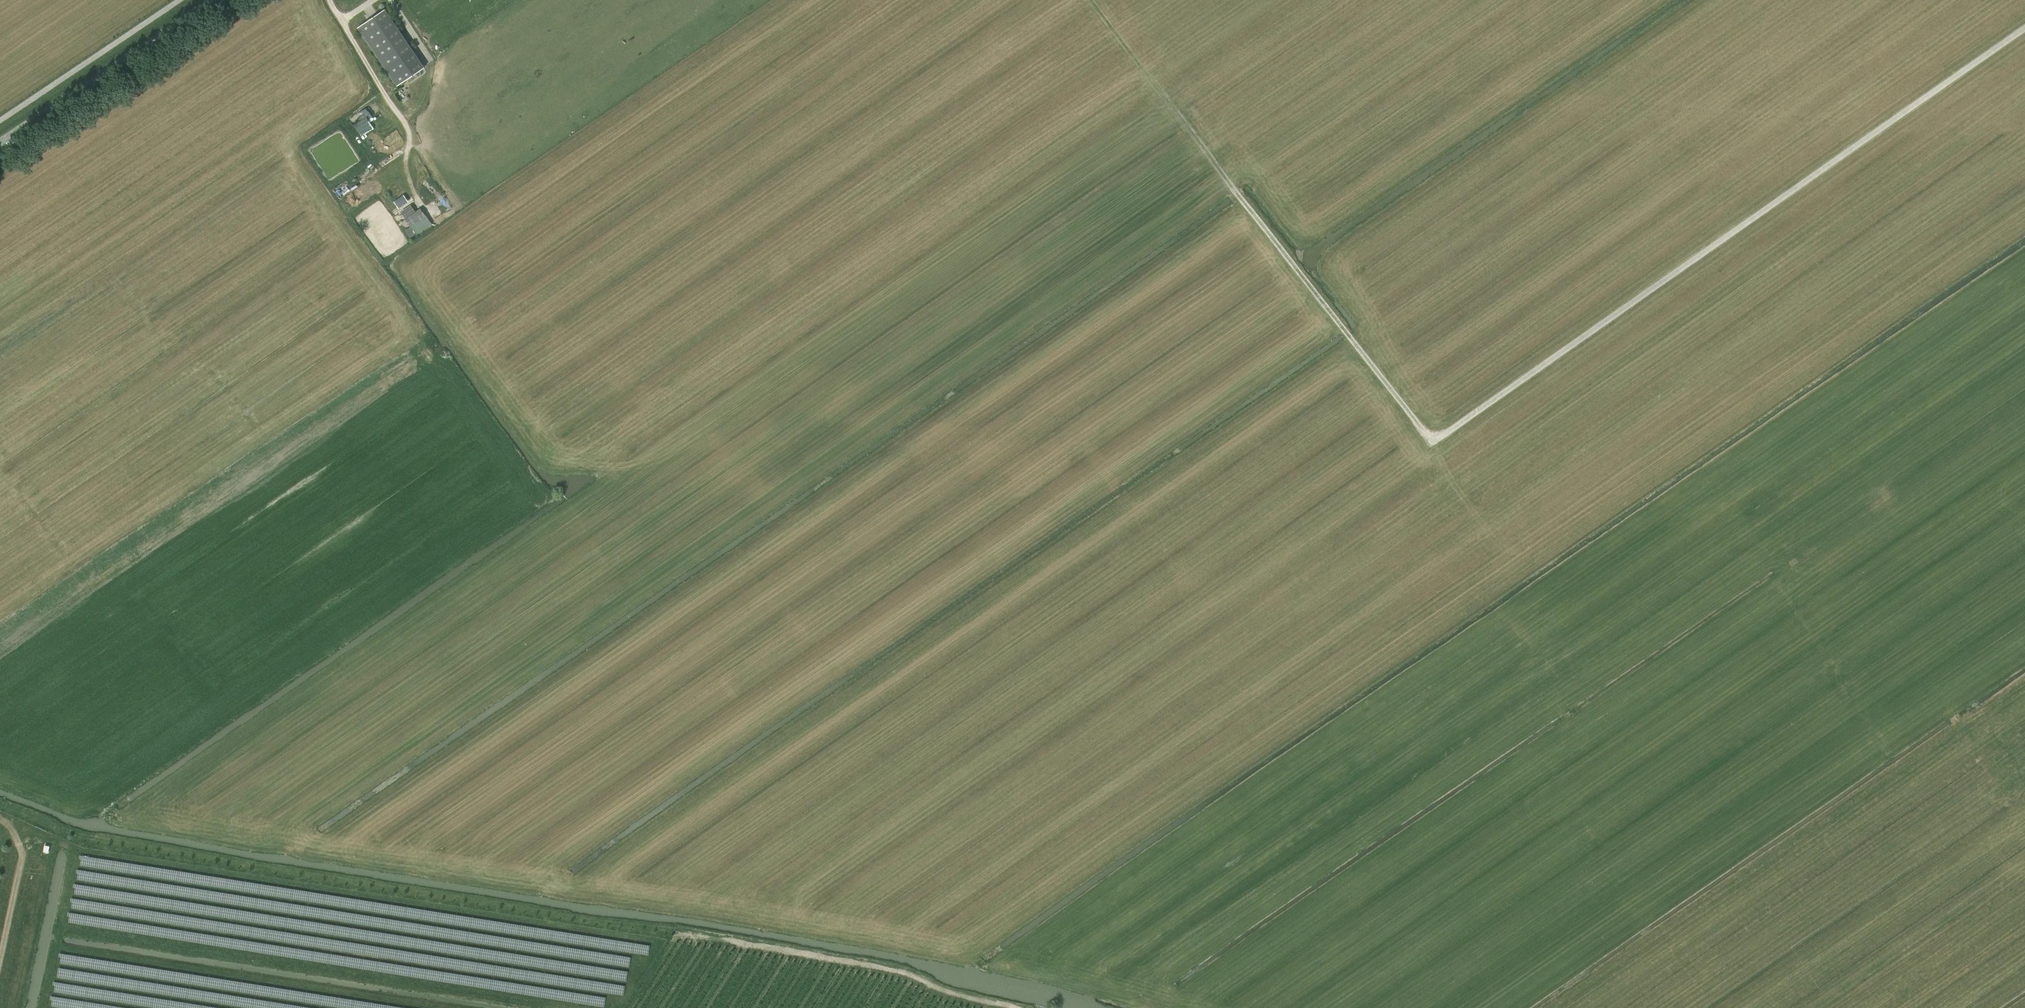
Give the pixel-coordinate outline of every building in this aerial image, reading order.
[(424,68),(384,10),(358,28),(397,86),(424,68)] [(394,201),(399,208),(409,201),(404,195),(394,201)] [(415,211),(412,206),(402,213),(404,217),(405,218),(415,211)] [(405,219),(410,226),(426,215),(420,208),(405,219)] [(417,234),(432,224),(426,215),(404,230),(410,238),(416,233),(417,234)]
